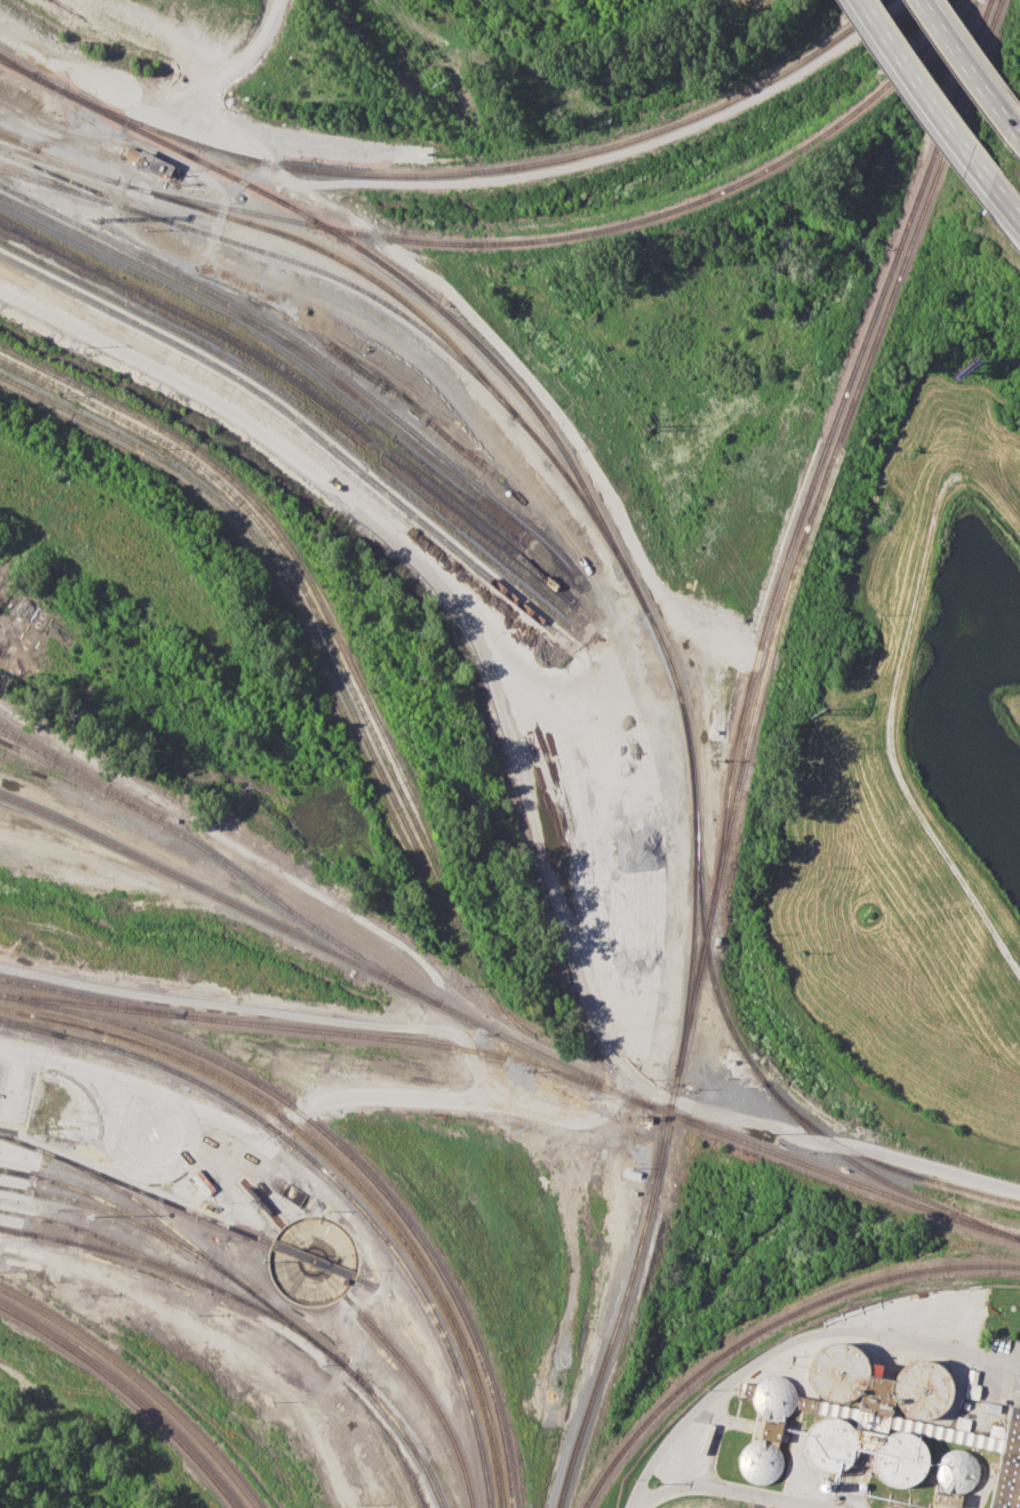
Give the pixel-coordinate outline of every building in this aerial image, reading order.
[(130,145),(140,150),(141,148),(175,166),(168,181),(149,171),(148,172),(134,165),(135,161),(124,156),(130,145)] [(777,1477),(782,1458),(777,1445),(782,1426),(778,1417),(791,1411),(795,1395),(788,1378),(771,1374),(750,1383),(744,1382),(742,1393),(752,1396),(751,1402),(756,1414),(749,1442),(741,1446),(737,1463),(744,1480),(761,1484),(777,1477)] [(1011,1403),(1019,1405),(1019,1507),(991,1507),(1011,1403)] [(930,1503),(959,1507),(962,1488),(971,1489),(973,1477),(960,1475),(964,1452),(939,1448),(930,1503)]
